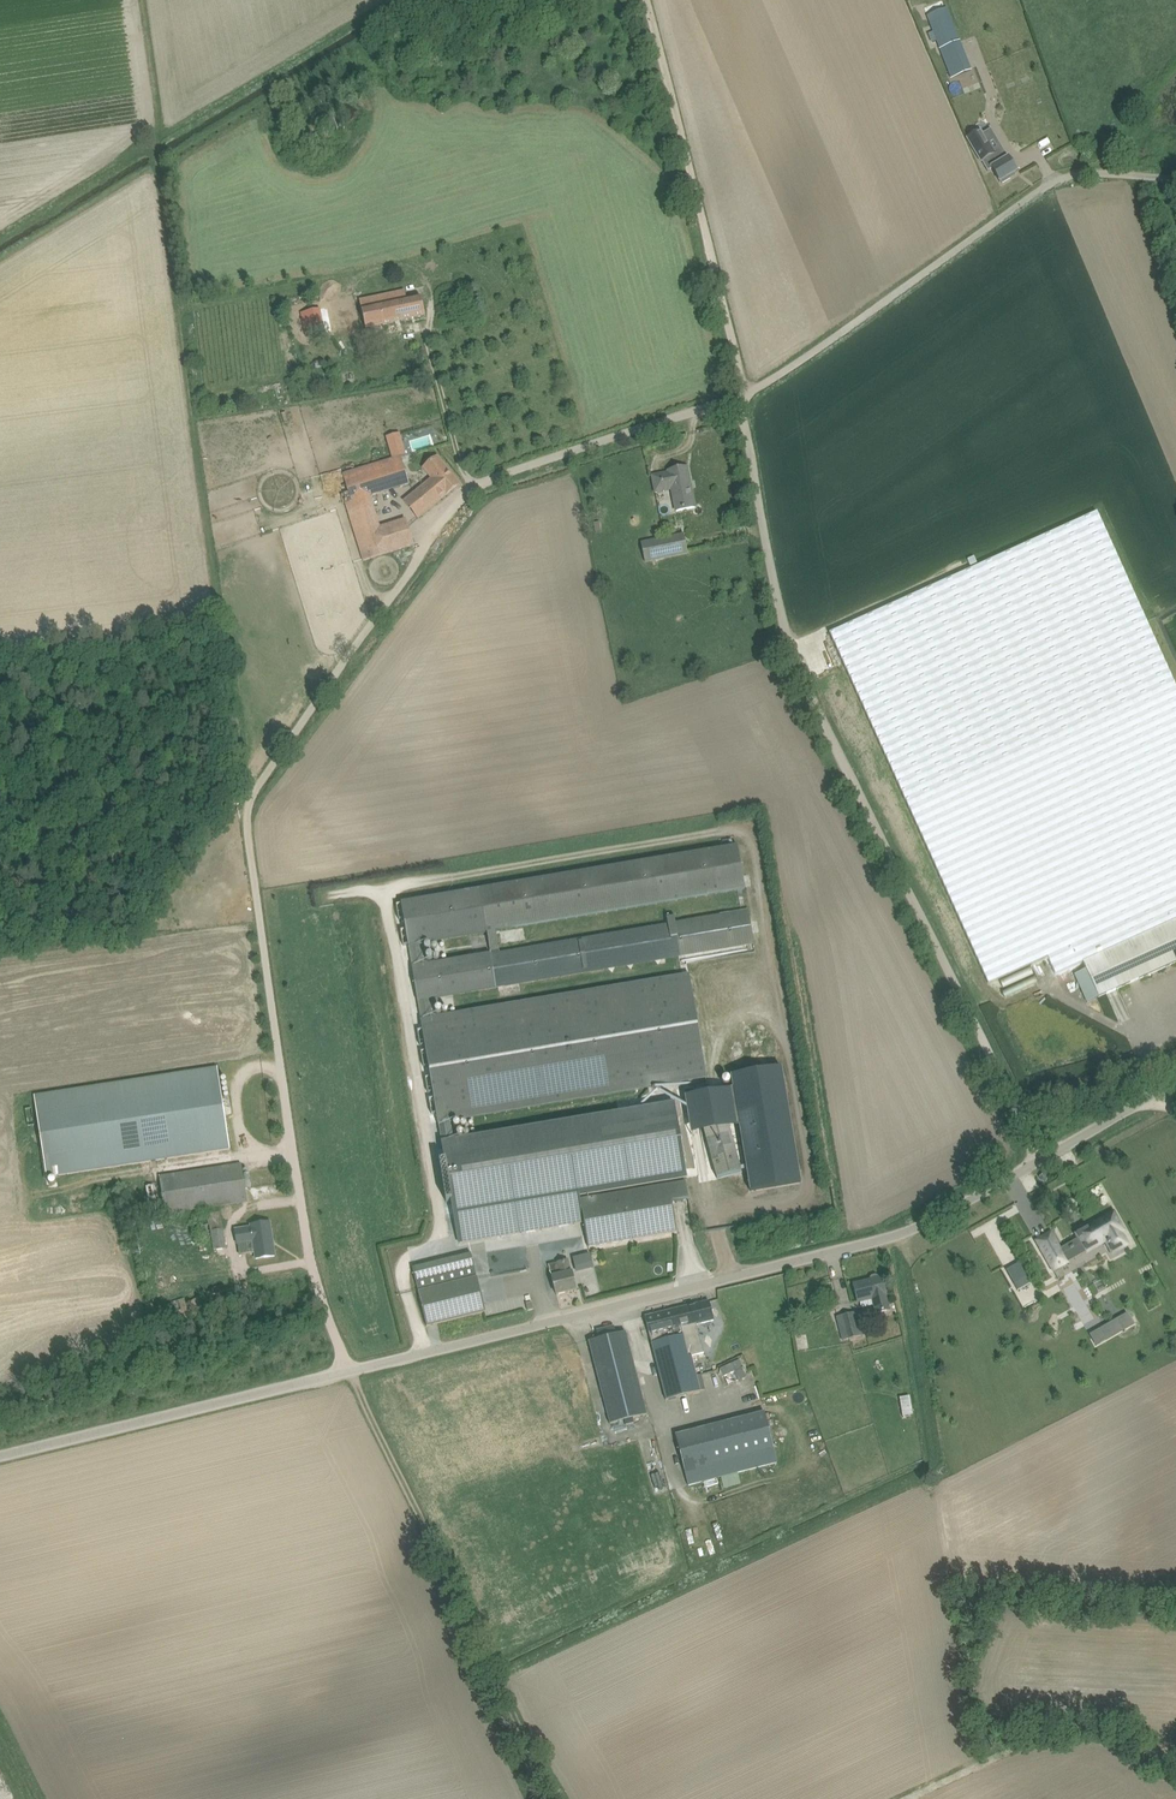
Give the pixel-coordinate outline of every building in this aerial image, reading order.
[(927,16),(940,50),(956,43),(961,41),(947,8),(927,16)] [(1010,176),(1017,172),(1009,158),(1004,161),(998,151),(993,154),(980,132),(968,139),(981,162),(982,161),(988,171),(992,168),(1000,182),(1002,181),(1003,183),(1011,178),(1010,176)] [(407,300),(405,291),(360,301),(366,329),(425,316),(421,297),(407,300)] [(305,339),(318,335),(310,313),(298,317),(305,339)] [(393,459),(401,457),(404,456),(403,451),(391,455),(393,459)] [(405,503),(418,518),(460,484),(440,460),(436,456),(423,467),(433,479),(405,503)] [(351,502),(371,496),(409,484),(401,457),(343,474),(351,502)] [(695,508),(688,468),(669,471),(669,473),(652,476),(656,494),(671,491),(675,512),(695,508)] [(1146,621),(1097,512),(841,628),(830,633),(971,946),(989,984),(1000,979),(1048,957),(1056,975),(1083,962),(1099,998),(1107,994),(1117,989),(1174,964),(1175,963),(1175,687),(1146,621)] [(415,545),(407,520),(381,528),(382,531),(357,538),(360,549),(364,561),(415,545)] [(688,553),(684,534),(641,543),(645,562),(688,553)] [(977,564),(975,559),(974,557),(968,560),(969,562),(971,567),(977,564)] [(409,945),(413,968),(419,1000),(430,998),(754,944),(749,912),(500,954),(496,930),(745,888),(738,848),(720,851),(571,876),(465,894),(402,904),(402,905),(396,905),(399,921),(404,920),(406,930),(401,931),(404,946),(409,945)] [(433,1020),(430,998),(419,1000),(422,1021),(421,1022),(423,1030),(418,1031),(420,1046),(425,1045),(427,1052),(421,1053),(424,1068),(429,1067),(431,1078),(426,1079),(428,1093),(433,1093),(434,1099),(429,1100),(432,1115),(437,1114),(438,1122),(439,1122),(450,1120),(464,1118),(707,1077),(690,976),(433,1020)] [(218,1067),(35,1096),(47,1177),(231,1149),(218,1067)] [(733,1082),(734,1089),(739,1119),(740,1126),(751,1191),(801,1183),(782,1068),(732,1077),(733,1082)] [(733,1082),(688,1090),(694,1128),(739,1119),(734,1089),(733,1082)] [(450,1120),(439,1122),(443,1146),(442,1146),(445,1161),(440,1162),(447,1202),(452,1201),(454,1217),(455,1216),(460,1243),(585,1223),(581,1200),(552,1205),(551,1205),(551,1201),(580,1196),(685,1178),(673,1107),(454,1144),(453,1141),(450,1120)] [(742,1172),(728,1122),(704,1129),(717,1179),(742,1172)] [(166,1214),(248,1202),(242,1164),(160,1177),(166,1214)] [(676,1233),(675,1226),(671,1204),(688,1201),(685,1182),(594,1198),(581,1200),(585,1223),(588,1244),(588,1247),(676,1233)] [(1078,1239),(1062,1248),(1052,1231),(1035,1240),(1053,1272),(1070,1263),(1069,1261),(1064,1252),(1080,1243),(1085,1252),(1086,1254),(1105,1244),(1112,1256),(1129,1246),(1123,1233),(1126,1231),(1114,1210),(1074,1233),(1078,1239)] [(197,1234),(206,1232),(211,1231),(208,1214),(194,1216),(197,1234)] [(275,1256),(270,1222),(250,1226),(250,1227),(234,1229),(237,1246),(252,1243),(255,1259),(275,1256)] [(211,1231),(206,1232),(207,1245),(213,1244),(214,1251),(227,1249),(224,1229),(211,1231)] [(568,1261),(549,1265),(557,1295),(577,1290),(572,1272),(571,1272),(568,1261)] [(890,1311),(882,1278),(879,1278),(879,1276),(876,1275),(872,1276),(870,1278),(871,1280),(854,1285),(859,1303),(872,1300),(876,1315),(890,1311)] [(1018,1291),(1031,1283),(1027,1276),(1014,1283),(1018,1291)] [(477,1277),(419,1291),(427,1326),(485,1312),(477,1277)] [(215,1310),(215,1309),(210,1294),(190,1302),(188,1296),(164,1305),(156,1307),(165,1335),(183,1329),(180,1321),(215,1310)] [(692,1357),(704,1353),(697,1325),(714,1321),(709,1301),(662,1313),(661,1313),(661,1314),(647,1317),(645,1317),(648,1327),(668,1400),(701,1392),(692,1357)] [(1126,1312),(1089,1334),(1095,1346),(1133,1324),(1126,1312)] [(853,1314),(842,1316),(848,1340),(859,1337),(853,1314)] [(633,1419),(647,1415),(626,1332),(589,1341),(611,1424),(625,1421),(626,1425),(634,1423),(633,1419)] [(721,1369),(725,1377),(735,1372),(738,1380),(746,1377),(742,1369),(739,1361),(721,1369)] [(910,1396),(900,1398),(903,1417),(912,1415),(915,1414),(914,1406),(912,1406),(910,1396)] [(676,1435),(689,1486),(778,1463),(765,1412),(676,1435)]
